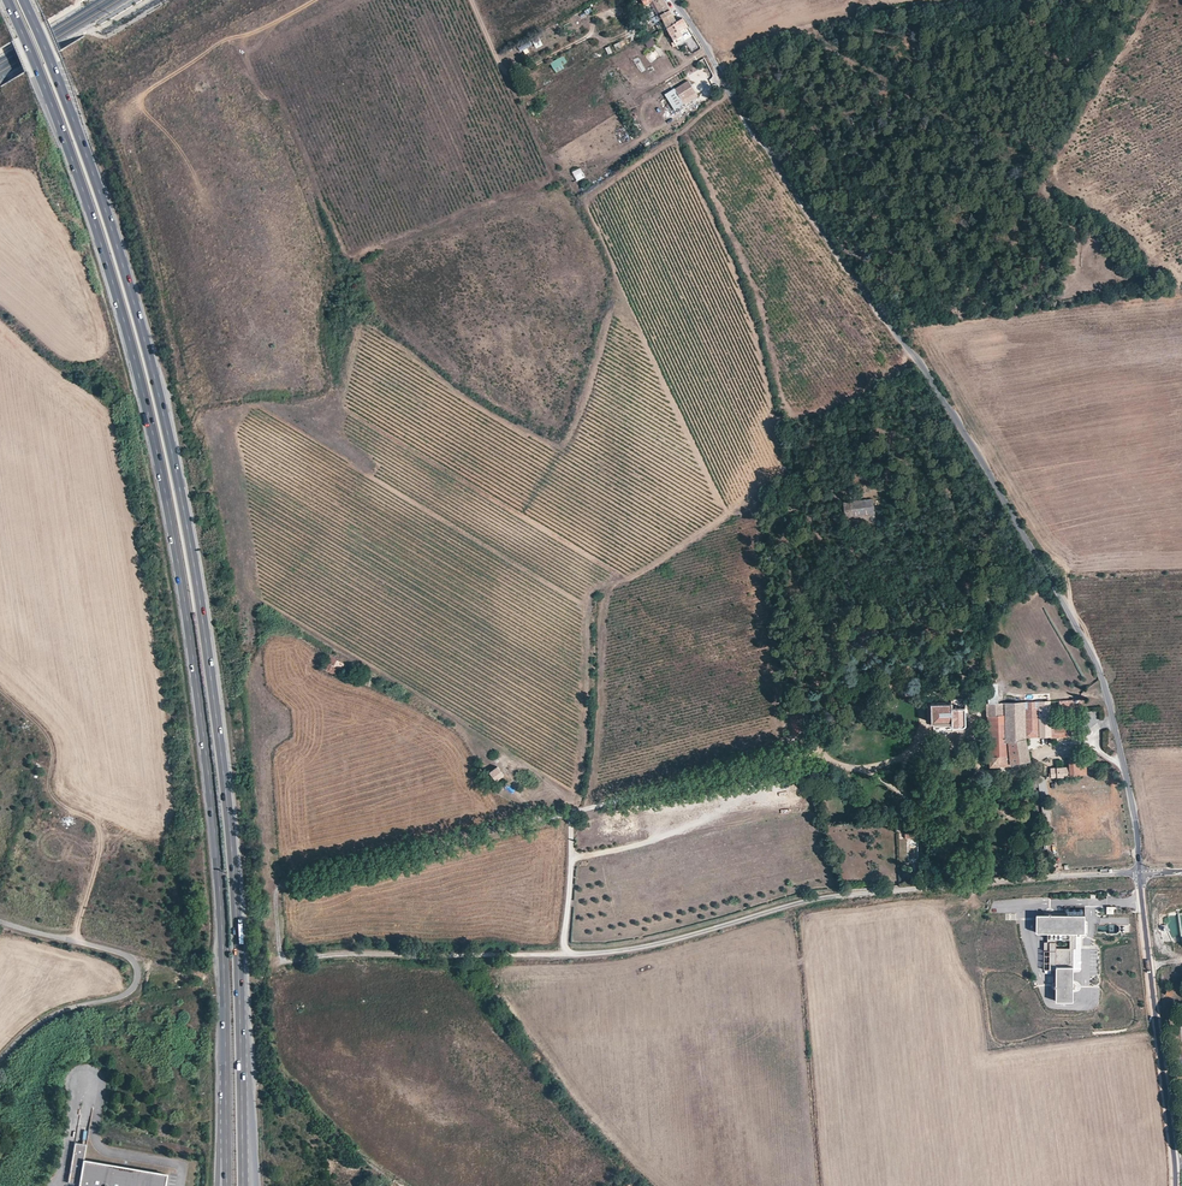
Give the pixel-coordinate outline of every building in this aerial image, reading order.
[(649,18),(659,14),(661,18),(672,13),(664,0),(642,0),(645,5),(643,6),(649,18)] [(661,18),(658,20),(663,29),(667,27),(677,22),(672,13),(661,18)] [(667,27),(674,43),(679,41),(679,42),(684,39),(681,34),(690,30),(686,24),(683,19),(677,22),(667,27)] [(535,48),(542,46),(537,33),(518,40),(522,51),(535,46),(535,48)] [(652,36),(639,42),(644,52),(656,46),(652,36)] [(616,50),(622,47),(620,42),(614,44),(616,50)] [(658,46),(645,56),(651,63),(663,53),(658,46)] [(634,50),(623,57),(626,61),(637,55),(634,50)] [(550,63),(556,73),(564,69),(563,65),(567,63),(563,56),(550,63)] [(636,75),(646,70),(639,57),(629,62),(636,75)] [(675,88),(682,100),(695,92),(688,80),(675,88)] [(582,168),(573,171),(576,181),(585,178),(582,168)] [(346,298),(350,289),(347,287),(344,293),(341,291),(339,294),(346,298)] [(873,498),(851,501),(852,516),(874,514),(873,498)] [(843,501),(845,516),(852,516),(851,501),(843,501)] [(329,655),(322,668),(334,675),(338,668),(341,670),(341,669),(344,664),(329,655)] [(966,724),(965,698),(951,698),(952,702),(930,703),(930,704),(926,707),(927,719),(931,722),(931,723),(950,722),(950,724),(953,727),(963,727),(966,724)] [(986,703),(989,766),(1010,766),(1010,765),(1031,761),(1026,737),(1025,719),(1038,718),(1039,737),(1051,736),(1051,738),(1067,737),(1067,726),(1054,727),(1054,724),(1051,724),(1050,711),(1050,700),(986,703)] [(791,718),(794,734),(803,732),(803,726),(808,724),(805,714),(801,715),(798,710),(791,712),(792,717),(791,718)] [(1025,719),(1026,737),(1039,737),(1038,718),(1025,719)] [(479,756),(484,763),(488,760),(483,753),(479,756)] [(483,764),(496,781),(503,775),(495,764),(499,761),(495,757),(494,756),(488,760),(484,763),(483,764)] [(1069,767),(1069,777),(1087,776),(1085,759),(1068,761),(1069,767)] [(1057,768),(1058,778),(1069,777),(1069,767),(1057,768)] [(1058,778),(1057,768),(1052,768),(1048,770),(1049,778),(1058,778)] [(1043,804),(1042,822),(1051,822),(1052,804),(1043,804)] [(1084,897),(1065,897),(1065,908),(1036,907),(1035,923),(1048,923),(1047,934),(1042,934),(1041,961),(1054,962),(1052,994),(1069,994),(1071,942),(1075,942),(1075,926),(1083,926),(1084,897)] [(1168,988),(1165,993),(1171,996),(1174,991),(1168,988)] [(5,1133),(2,1138),(10,1142),(13,1137),(5,1133)] [(72,1156),(68,1184),(78,1185),(165,1185),(167,1175),(133,1169),(120,1167),(84,1161),(86,1146),(75,1144),(72,1156)]
